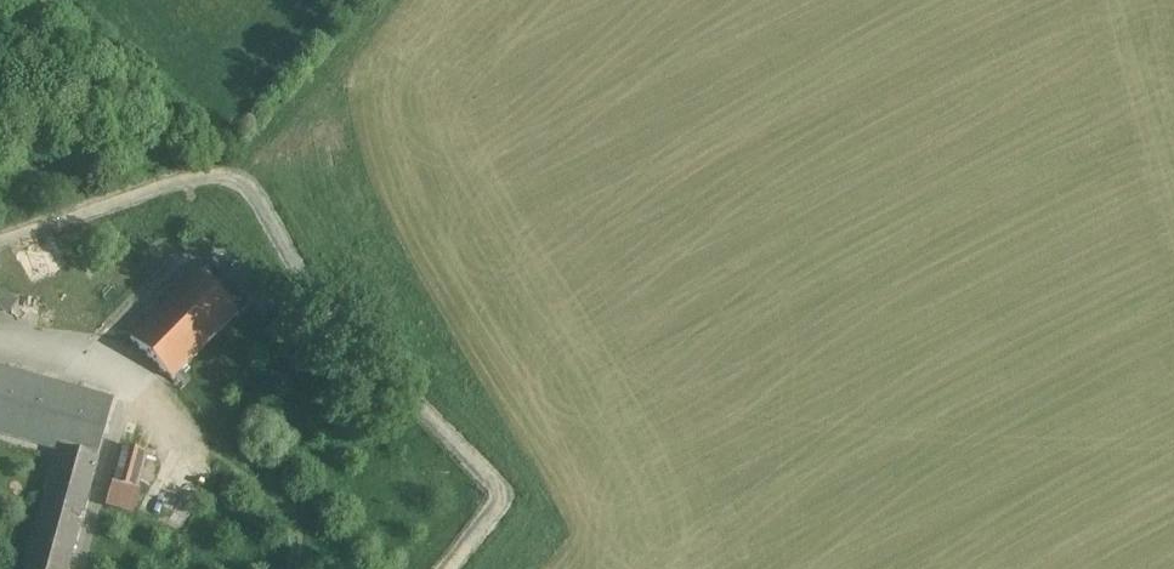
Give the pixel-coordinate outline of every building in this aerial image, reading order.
[(126,336),(169,379),(237,312),(194,269),(126,336)] [(111,402),(0,371),(0,434),(60,450),(27,568),(65,568),(111,402)] [(148,450),(121,443),(105,504),(132,511),(148,450)]
